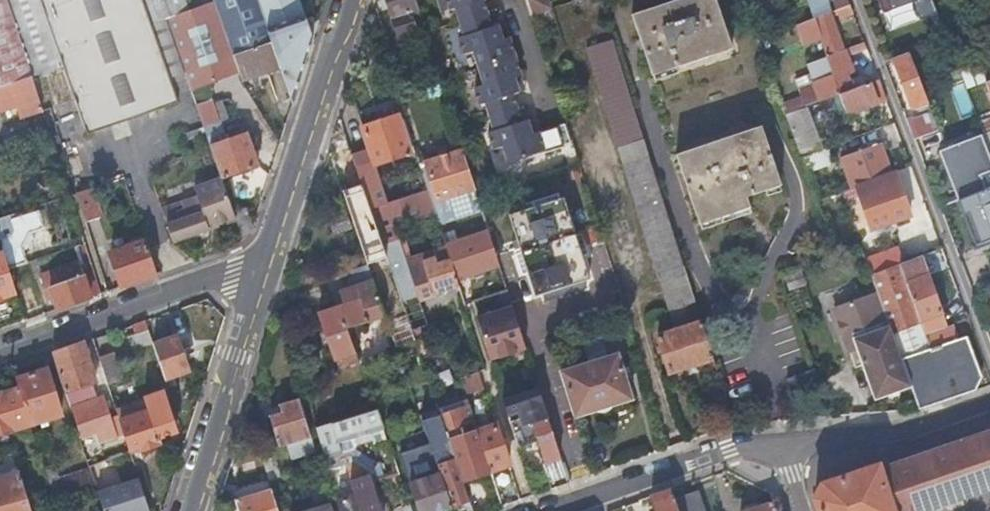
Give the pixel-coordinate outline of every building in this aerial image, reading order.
[(61,65),(63,64),(42,0),(0,0),(0,85),(31,75),(61,65)] [(184,71),(170,76),(143,0),(42,0),(63,64),(87,135),(109,128),(106,119),(163,98),(167,109),(176,107),(171,92),(189,86),(184,71)] [(186,0),(143,0),(170,76),(184,71),(166,17),(190,9),(186,0)] [(305,16),(300,0),(214,0),(220,16),(233,55),(272,42),(268,29),(305,16)] [(395,36),(415,30),(410,12),(417,10),(414,0),(384,0),(395,36)] [(448,10),(454,8),(459,21),(485,13),(481,0),(445,0),(448,10)] [(530,11),(546,6),(544,0),(527,0),(530,11)] [(631,14),(652,74),(733,47),(716,0),(672,0),(631,14)] [(812,17),(829,11),(825,0),(806,0),(812,17)] [(839,18),(853,15),(850,0),(835,0),(839,18)] [(940,16),(935,0),(880,0),(891,32),(940,16)] [(233,55),(220,16),(195,25),(190,9),(166,17),(184,71),(189,86),(197,108),(210,104),(215,78),(212,71),(236,63),(233,55)] [(829,11),(812,17),(794,24),(801,44),(820,38),(827,54),(826,55),(813,59),(808,61),(811,71),(814,78),(812,79),(813,82),(799,87),(802,95),(782,102),(785,112),(830,96),(865,84),(862,75),(851,79),(849,73),(854,71),(846,47),(843,49),(829,11)] [(485,13),(459,21),(463,35),(457,37),(463,54),(472,51),(477,67),(507,58),(513,56),(507,37),(500,39),(496,25),(490,27),(485,13)] [(292,103),(312,36),(305,16),(268,29),(272,42),(280,66),(292,103)] [(864,41),(850,46),(852,51),(866,46),(864,41)] [(247,77),(280,66),(272,42),(233,55),(236,63),(238,70),(242,82),(247,80),(247,77)] [(668,373),(712,358),(612,42),(585,50),(673,329),(657,335),(668,373)] [(908,51),(892,57),(911,107),(927,101),(909,50),(908,51)] [(507,58),(477,67),(483,84),(473,87),(478,104),(484,102),(488,116),(515,107),(511,93),(517,91),(512,77),(519,75),(513,56),(507,58)] [(985,80),(989,78),(989,58),(978,63),(985,80)] [(236,63),(212,71),(215,78),(238,70),(236,63)] [(85,135),(87,135),(63,64),(61,65),(85,135)] [(795,76),(799,87),(813,82),(812,79),(814,78),(811,71),(795,76)] [(40,104),(31,75),(0,85),(0,109),(3,108),(17,103),(20,115),(42,108),(40,104)] [(879,79),(865,84),(830,96),(838,117),(886,99),(879,79)] [(109,128),(167,109),(163,98),(106,119),(109,128)] [(221,100),(210,104),(215,120),(218,119),(218,120),(226,117),(221,100)] [(210,104),(197,108),(203,126),(221,176),(257,164),(247,133),(245,133),(244,130),(237,129),(223,133),(218,120),(218,119),(215,120),(210,104)] [(515,107),(488,116),(492,130),(487,132),(492,148),(502,145),(507,162),(569,142),(563,122),(530,133),(525,119),(519,121),(515,107)] [(819,149),(821,149),(805,107),(788,113),(803,155),(819,149)] [(938,128),(931,112),(907,121),(913,138),(938,128)] [(413,151),(401,113),(396,115),(408,153),(413,151)] [(977,118),(983,132),(989,129),(989,113),(977,118)] [(408,153),(396,115),(360,126),(372,164),(408,153)] [(676,153),(700,222),(751,204),(747,195),(781,182),(760,123),(676,153)] [(980,133),(989,160),(989,129),(983,132),(980,133)] [(989,243),(989,160),(980,133),(979,133),(981,138),(965,144),(963,140),(938,150),(976,248),(989,243)] [(979,133),(963,140),(965,144),(981,138),(979,133)] [(835,158),(846,189),(850,187),(886,174),(875,144),(835,158)] [(436,199),(474,187),(461,149),(424,161),(432,187),(436,199)] [(905,217),(890,173),(886,174),(850,187),(854,196),(862,220),(866,231),(905,217)] [(236,218),(232,209),(221,177),(194,186),(197,196),(208,227),(236,218)] [(379,183),(362,189),(373,221),(389,267),(399,297),(401,301),(417,295),(403,255),(394,227),(433,214),(425,189),(385,202),(379,185),(379,183)] [(76,191),(86,220),(102,215),(93,186),(76,191)] [(481,211),(474,187),(436,199),(432,187),(425,189),(433,214),(437,226),(481,211)] [(173,239),(208,227),(197,196),(183,201),(185,209),(166,215),(168,223),(167,223),(173,239)] [(848,225),(862,220),(854,196),(839,201),(848,225)] [(508,214),(512,228),(534,295),(588,278),(563,197),(553,200),(512,213),(511,209),(508,210),(509,214),(508,214)] [(9,266),(26,261),(22,245),(30,231),(44,226),(39,209),(12,218),(15,227),(12,234),(0,238),(0,239),(3,249),(9,266)] [(443,244),(445,249),(454,279),(498,264),(489,236),(487,230),(443,244)] [(157,271),(146,238),(111,250),(122,284),(157,271)] [(899,263),(903,261),(898,246),(865,258),(870,273),(871,273),(899,263)] [(366,265),(384,314),(395,346),(414,340),(410,329),(407,321),(396,324),(392,311),(388,301),(399,297),(389,267),(378,271),(376,264),(380,263),(375,247),(361,251),(366,265)] [(16,290),(9,266),(3,249),(0,250),(0,297),(2,297),(1,295),(16,290)] [(417,295),(418,298),(444,290),(442,284),(455,280),(454,279),(445,249),(411,259),(408,254),(403,255),(417,295)] [(946,326),(920,255),(903,261),(899,263),(920,320),(924,333),(946,326)] [(58,306),(90,295),(81,267),(91,264),(89,258),(41,273),(48,296),(54,294),(58,306)] [(871,273),(877,292),(891,331),(920,320),(899,263),(871,273)] [(90,295),(100,291),(91,264),(81,267),(90,295)] [(366,265),(341,273),(346,289),(338,291),(343,306),(316,314),(335,369),(357,361),(348,336),(356,334),(354,325),(384,314),(366,265)] [(442,284),(444,290),(456,286),(455,280),(442,284)] [(875,397),(911,385),(901,357),(891,331),(877,292),(834,307),(855,366),(863,363),(875,397)] [(511,306),(475,317),(488,359),(524,348),(511,306)] [(396,324),(407,321),(404,312),(398,314),(392,311),(396,324)] [(145,319),(132,324),(135,333),(127,335),(131,348),(152,340),(145,319)] [(924,333),(920,320),(891,331),(901,357),(929,347),(924,333)] [(919,408),(976,388),(982,376),(966,335),(956,338),(951,324),(946,326),(924,333),(929,347),(901,357),(911,385),(919,408)] [(410,329),(414,340),(418,351),(428,348),(421,326),(410,329)] [(153,342),(164,378),(187,370),(176,335),(153,342)] [(82,341),(52,352),(64,391),(68,404),(99,393),(95,381),(82,341)] [(113,351),(98,356),(106,381),(107,382),(121,377),(113,351)] [(617,353),(560,372),(564,386),(574,417),(591,411),(594,412),(597,412),(600,412),(602,411),(605,410),(608,409),(610,407),(612,405),(631,398),(617,353)] [(305,365),(295,368),(301,387),(311,384),(305,365)] [(46,368),(16,377),(19,388),(30,424),(60,414),(46,368)] [(477,371),(459,377),(464,392),(482,386),(477,371)] [(103,392),(109,390),(107,382),(106,381),(100,383),(103,392)] [(536,386),(501,398),(506,414),(518,410),(521,417),(509,421),(511,429),(517,447),(530,443),(526,431),(532,429),(530,423),(546,417),(536,386)] [(19,388),(3,393),(2,391),(0,392),(0,433),(30,424),(19,388)] [(123,433),(128,450),(129,449),(139,446),(140,449),(160,442),(158,436),(176,430),(163,390),(144,396),(145,399),(115,409),(117,415),(123,433)] [(106,438),(123,433),(117,415),(110,417),(103,396),(72,406),(81,435),(103,428),(106,438)] [(278,404),(280,411),(269,415),(278,445),(285,443),(290,458),(302,455),(301,452),(314,449),(298,398),(278,404)] [(356,414),(374,408),(371,400),(353,406),(356,414)] [(470,477),(490,470),(477,431),(468,404),(438,413),(441,419),(455,464),(465,460),(470,477)] [(313,427),(325,463),(326,468),(353,460),(350,450),(341,453),(337,440),(352,436),(355,443),(370,438),(373,445),(386,441),(374,408),(356,414),(313,427)] [(538,450),(542,463),(559,457),(546,417),(530,423),(532,429),(538,450)] [(451,505),(468,500),(455,464),(441,419),(422,425),(434,456),(451,505)] [(477,431),(490,470),(508,465),(495,425),(477,431)] [(820,510),(916,510),(989,486),(989,431),(899,462),(897,458),(821,484),(815,497),(820,510)] [(350,450),(353,460),(372,472),(377,464),(353,449),(350,450)] [(0,457),(0,470),(17,465),(14,453),(0,457)] [(451,508),(451,505),(434,456),(404,466),(419,510),(441,510),(451,508)] [(546,481),(548,481),(564,475),(559,457),(542,463),(541,463),(546,481)] [(353,460),(326,468),(329,477),(356,469),(353,460)] [(88,466),(47,480),(55,504),(96,491),(88,466)] [(381,469),(372,472),(379,476),(380,477),(380,479),(384,477),(381,469)] [(19,472),(0,478),(0,510),(31,510),(19,472)] [(340,510),(377,510),(371,490),(366,475),(364,474),(349,479),(354,495),(337,500),(337,501),(340,510)] [(268,480),(267,477),(236,487),(231,489),(234,499),(237,510),(277,510),(268,480)] [(102,510),(148,510),(138,480),(96,492),(102,510)] [(674,499),(671,489),(651,496),(656,510),(678,510),(674,499)] [(337,501),(337,500),(334,491),(325,494),(330,510),(340,510),(337,501)] [(678,510),(704,510),(698,491),(674,499),(678,510)] [(325,494),(287,505),(288,510),(330,510),(325,494)] [(775,503),(748,510),(777,510),(775,503)]
